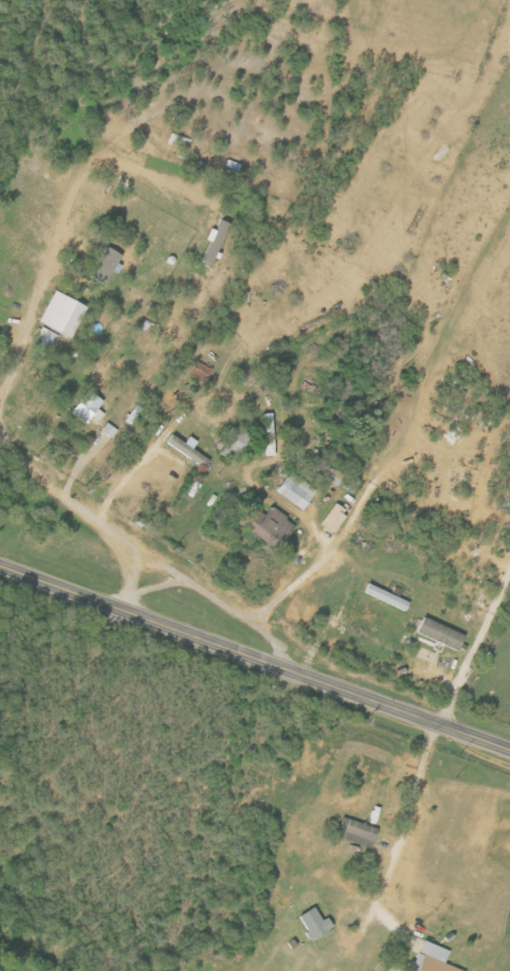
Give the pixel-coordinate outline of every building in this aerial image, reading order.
[(226,225),(217,221),(212,232),(207,229),(202,241),(207,243),(198,262),(208,266),(226,225)] [(118,256),(103,248),(86,277),(100,286),(118,256)] [(83,305),(49,292),(36,325),(70,339),(83,305)] [(35,339),(51,345),(56,334),(40,328),(35,339)] [(209,369),(192,361),(186,374),(204,381),(209,369)] [(101,401),(82,391),(68,416),(84,424),(87,419),(95,424),(101,413),(96,410),(101,401)] [(263,457),(273,456),(271,414),(261,414),(263,457)] [(230,426),(218,450),(236,458),(247,434),(230,426)] [(181,443),(168,435),(162,443),(200,470),(206,460),(189,448),(192,443),(185,438),(181,443)] [(300,511),(315,490),(288,471),(273,492),(300,511)] [(318,526),(331,534),(345,512),(331,504),(318,526)] [(293,526),(268,506),(250,528),(275,549),(293,526)] [(364,593),(407,611),(411,601),(368,583),(364,593)] [(459,651),(466,635),(425,616),(418,632),(459,651)] [(373,848),(380,829),(345,816),(338,835),(373,848)] [(336,928),(330,916),(324,920),(316,907),(300,917),(314,941),(336,928)] [(446,963),(451,950),(426,940),(415,966),(421,968),(419,970),(466,970),(446,963)]
